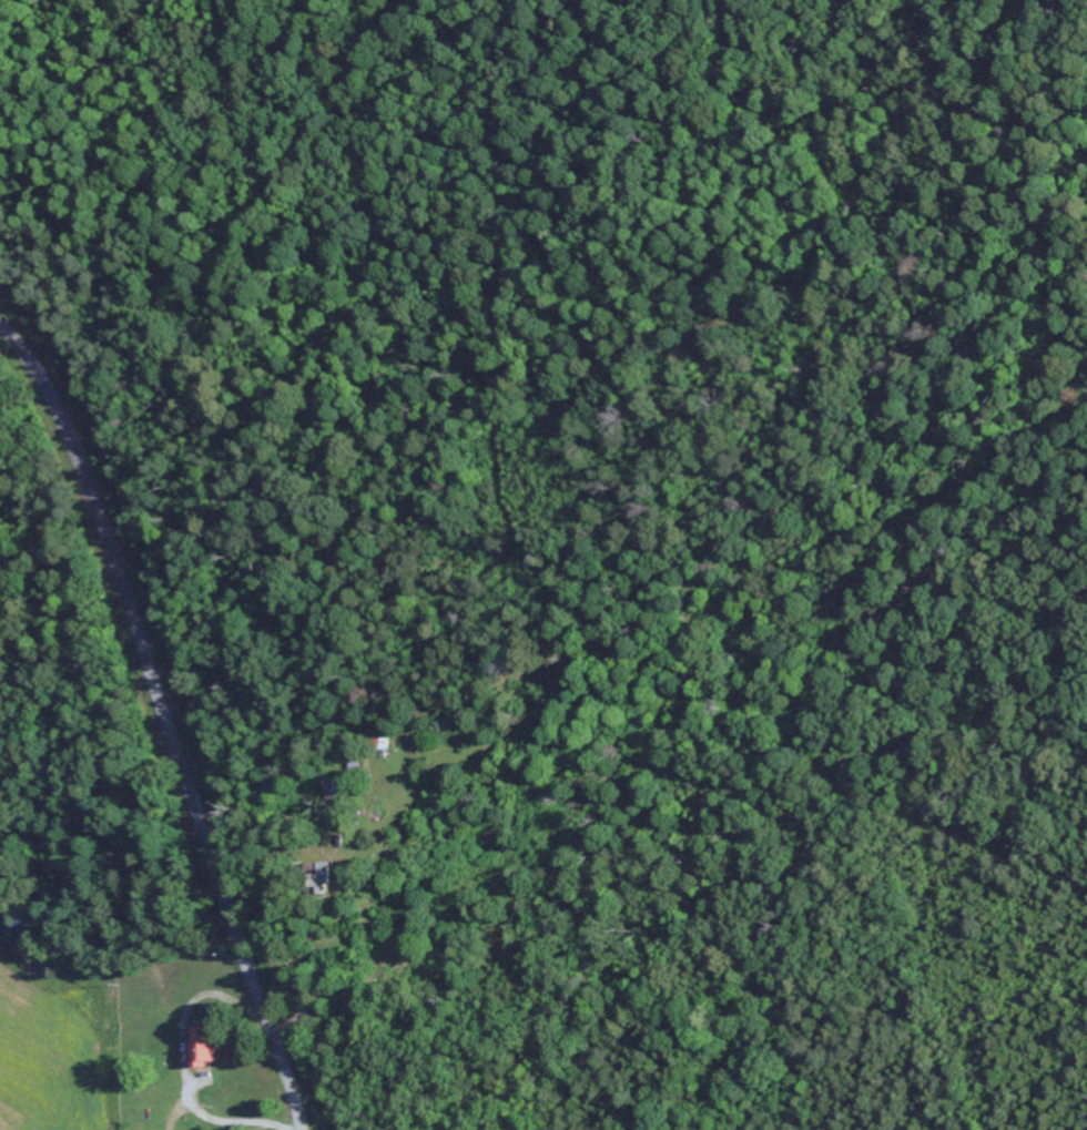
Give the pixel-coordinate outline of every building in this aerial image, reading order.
[(330,779),(332,799),(356,797),(354,777),(330,779)] [(311,865),(315,895),(336,893),(332,862),(311,865)] [(216,1065),(216,1052),(221,1052),(220,1027),(193,1028),(194,1066),(216,1065)]
